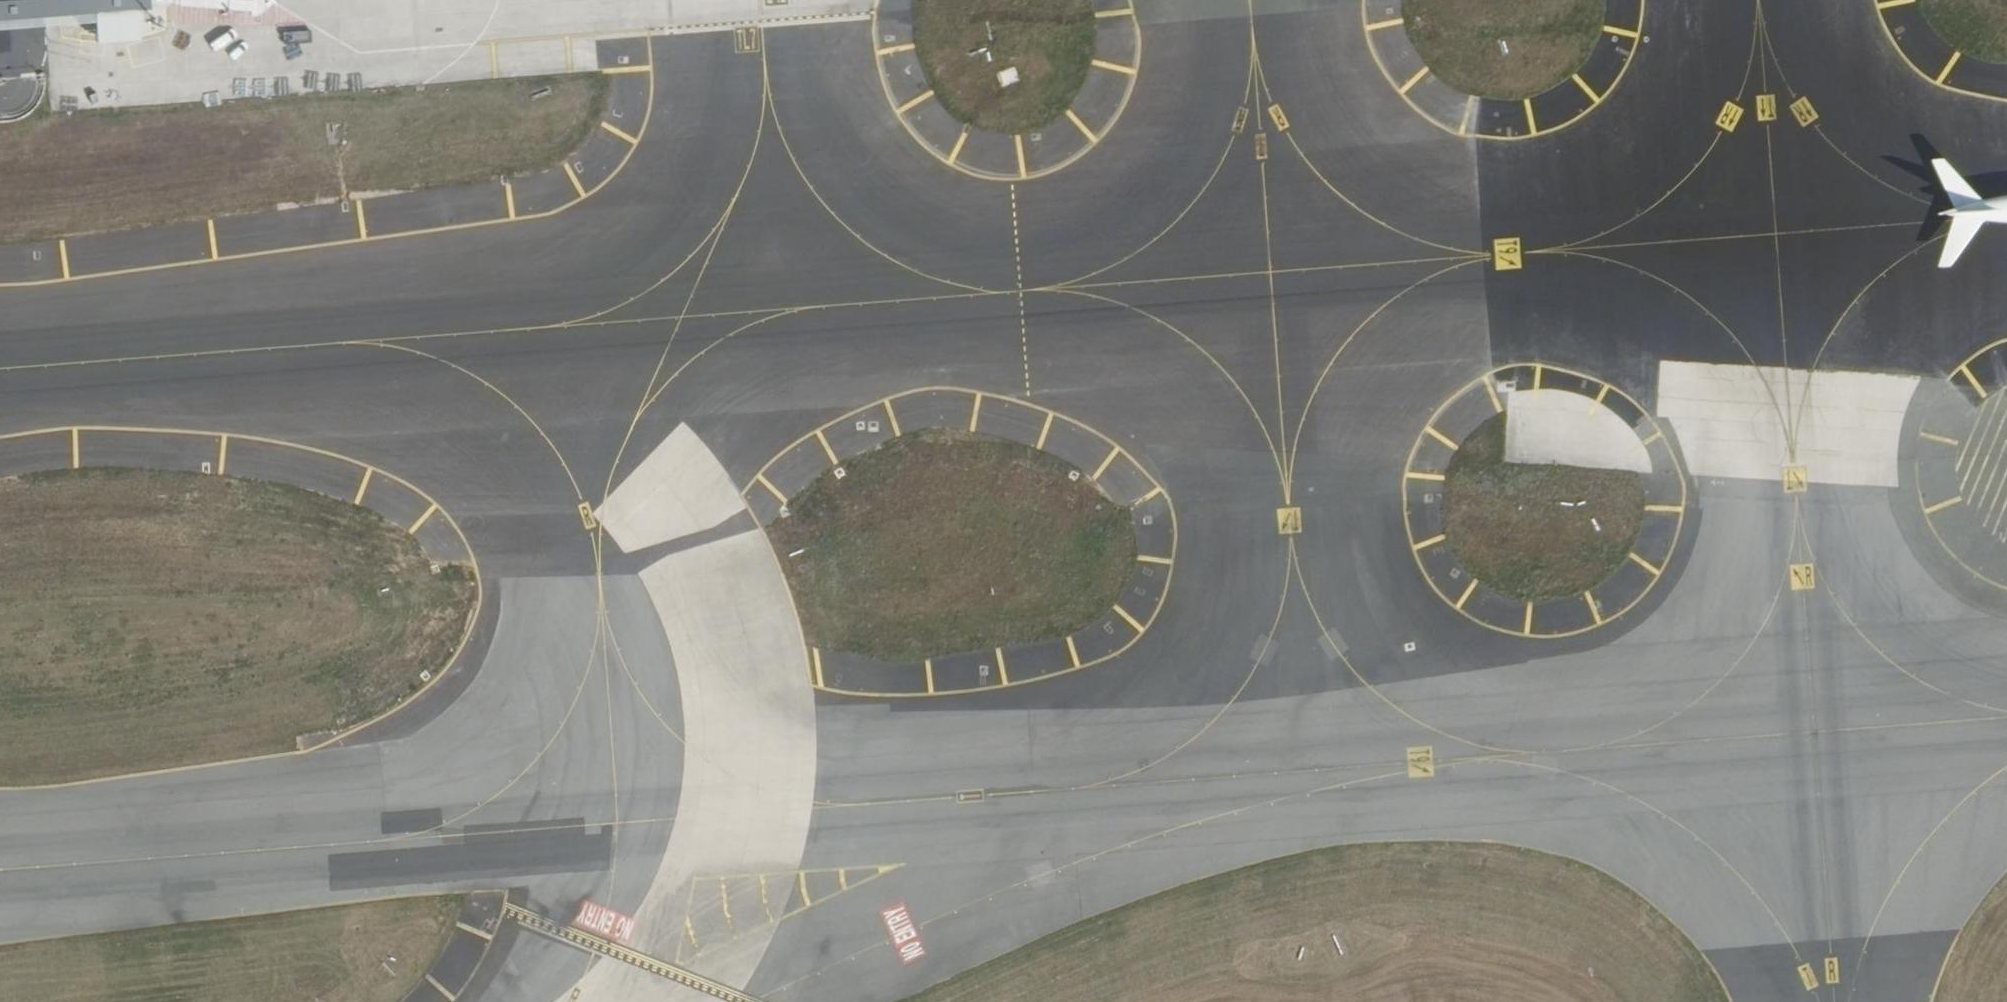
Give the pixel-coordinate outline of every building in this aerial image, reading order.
[(150,11),(149,0),(47,0),(0,3),(0,23),(150,11)]
